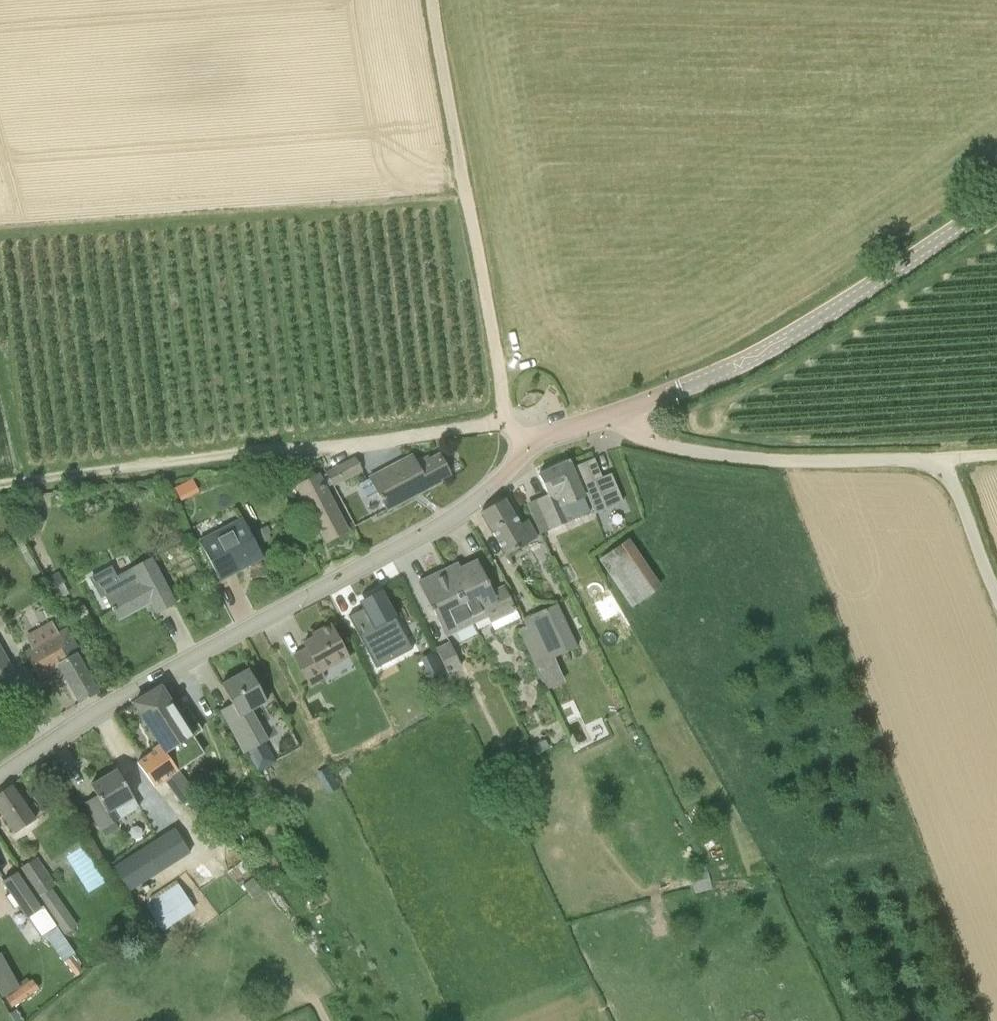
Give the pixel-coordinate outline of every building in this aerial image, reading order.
[(402,467),(399,463),(370,478),(377,492),(376,493),(380,501),(381,500),(387,510),(440,482),(438,478),(448,472),(440,457),(429,462),(427,458),(416,464),(414,460),(402,467)] [(355,459),(326,474),(332,486),(361,470),(355,459)] [(568,461),(538,475),(549,499),(537,504),(549,530),(566,523),(559,509),(584,498),(568,461)] [(327,542),(347,532),(317,475),(297,486),(327,542)] [(625,526),(605,480),(586,488),(595,507),(586,511),(598,538),(625,526)] [(519,524),(504,499),(481,512),(506,556),(537,538),(527,520),(519,524)] [(263,558),(242,519),(199,541),(220,581),(261,558),(261,559),(263,558)] [(185,539),(179,526),(170,530),(176,543),(185,539)] [(258,540),(261,539),(268,535),(272,534),(268,526),(255,533),(258,540)] [(634,604),(666,582),(631,532),(599,554),(634,604)] [(152,560),(134,569),(117,577),(111,567),(89,579),(94,589),(96,588),(101,599),(106,596),(119,619),(151,602),(157,612),(174,603),(152,560)] [(492,592),(477,561),(461,569),(458,563),(446,569),(472,623),(487,616),(490,622),(515,610),(504,587),(492,592)] [(445,636),(472,623),(446,569),(418,583),(431,611),(433,610),(445,636)] [(52,589),(64,583),(58,573),(47,579),(52,589)] [(603,575),(584,587),(613,627),(631,614),(603,575)] [(361,609),(347,617),(376,670),(412,649),(395,618),(396,618),(381,590),(358,603),(361,609)] [(526,629),(520,632),(535,666),(576,649),(556,605),(523,619),(526,629)] [(310,686),(324,678),(320,672),(348,657),(330,625),(313,634),(314,637),(303,643),(306,649),(293,656),(310,686)] [(96,693),(76,655),(78,653),(65,632),(58,636),(27,655),(40,677),(58,665),(80,704),(97,694),(97,692),(96,693)] [(450,643),(436,650),(447,673),(461,666),(450,643)] [(13,672),(0,649),(0,680),(13,672)] [(439,659),(435,651),(422,658),(426,665),(439,659)] [(275,762),(264,742),(267,741),(250,710),(266,701),(249,669),(221,684),(232,704),(220,710),(244,753),(246,752),(257,773),(275,762)] [(134,703),(161,745),(154,750),(155,751),(156,755),(164,750),(178,768),(202,753),(191,734),(201,729),(192,715),(182,721),(160,687),(134,703)] [(531,746),(536,755),(549,748),(545,739),(531,746)] [(155,787),(165,780),(179,770),(178,768),(164,750),(156,755),(155,751),(138,763),(155,787)] [(328,767),(316,774),(322,785),(334,778),(328,767)] [(117,770),(90,785),(96,796),(84,803),(101,831),(118,821),(118,820),(139,808),(133,798),(117,770)] [(0,793),(0,811),(16,834),(11,837),(30,865),(22,870),(38,894),(53,883),(31,851),(44,841),(31,823),(35,821),(23,804),(44,789),(31,771),(0,793)] [(183,805),(195,797),(186,781),(172,790),(183,805)] [(133,885),(193,852),(180,827),(119,860),(133,885)] [(89,892),(107,883),(89,846),(71,854),(89,892)] [(227,873),(234,881),(248,870),(241,862),(227,873)] [(713,889),(712,883),(709,871),(692,876),(696,890),(697,893),(713,889)] [(3,881),(2,882),(10,894),(5,897),(14,910),(19,906),(27,918),(42,941),(46,938),(50,935),(58,930),(59,930),(57,927),(43,906),(40,908),(33,898),(16,873),(3,881)] [(162,927),(197,909),(179,875),(144,893),(162,927)] [(252,877),(242,885),(253,898),(262,890),(252,877)] [(52,892),(41,899),(66,933),(76,926),(52,892)] [(74,953),(58,930),(50,935),(46,938),(61,962),(64,960),(71,955),(74,953)] [(82,971),(71,955),(64,960),(74,975),(82,971)] [(27,978),(18,984),(20,988),(4,998),(6,1000),(3,1002),(7,1008),(10,1006),(11,1008),(39,990),(32,979),(29,981),(27,978)] [(14,1020),(23,1020),(16,1009),(10,1013),(14,1020)]
